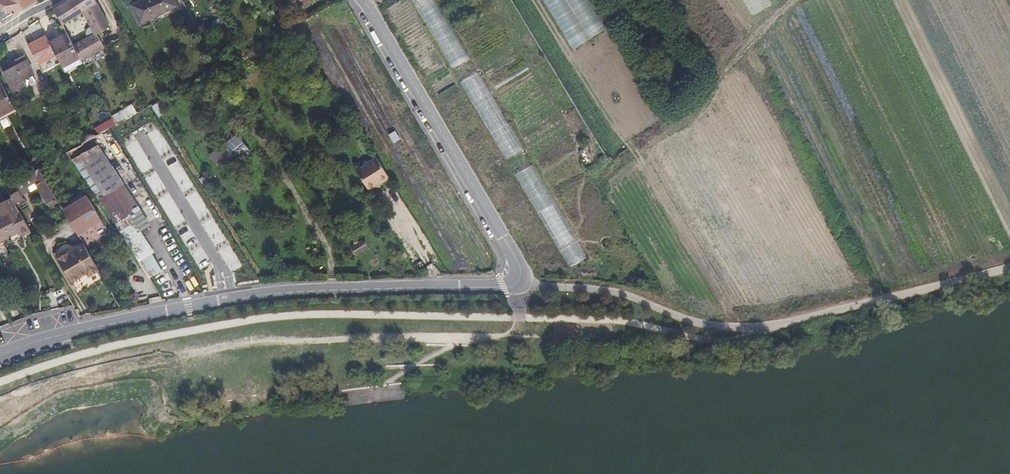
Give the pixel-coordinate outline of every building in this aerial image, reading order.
[(22,9),(18,0),(0,0),(0,7),(3,10),(16,14),(22,9)] [(37,0),(18,0),(22,9),(37,0)] [(63,4),(71,20),(84,11),(96,34),(74,46),(80,58),(81,60),(93,54),(104,47),(97,34),(110,27),(95,0),(69,0),(63,4)] [(173,0),(144,0),(133,5),(141,22),(176,5),(173,0)] [(420,13),(435,4),(433,0),(412,0),(420,13)] [(63,25),(71,20),(63,4),(55,9),(63,25)] [(67,33),(50,42),(56,55),(63,67),(80,58),(74,46),(67,33)] [(50,42),(46,36),(29,45),(39,64),(56,55),(50,42)] [(14,91),(25,85),(22,81),(34,74),(24,55),(15,60),(18,65),(14,67),(4,73),(14,91)] [(15,108),(2,83),(0,84),(0,116),(15,108)] [(132,104),(111,117),(112,119),(115,125),(116,125),(137,114),(132,104)] [(112,119),(95,128),(96,129),(98,134),(115,125),(112,119)] [(98,134),(96,129),(84,136),(87,142),(99,134),(98,134)] [(391,144),(399,142),(395,131),(388,134),(391,144)] [(217,169),(245,151),(236,136),(207,154),(217,169)] [(93,146),(73,160),(99,200),(101,198),(117,223),(116,224),(120,230),(119,231),(150,278),(162,270),(130,218),(142,211),(98,145),(94,147),(93,146)] [(599,159),(604,165),(610,160),(606,153),(599,159)] [(24,164),(29,174),(39,168),(46,165),(40,155),(24,164)] [(376,157),(356,170),(369,190),(380,183),(381,185),(390,179),(376,157)] [(38,187),(48,203),(56,199),(57,198),(39,168),(29,174),(7,187),(11,194),(19,190),(22,195),(30,190),(28,187),(35,182),(38,187)] [(31,192),(38,187),(35,182),(28,187),(30,190),(31,192)] [(69,219),(79,236),(84,232),(89,234),(96,230),(97,225),(103,222),(87,195),(63,209),(69,219)] [(0,216),(0,241),(10,236),(12,239),(30,230),(12,197),(0,203),(0,213),(2,216),(0,216)] [(61,205),(56,199),(48,203),(52,210),(61,205)] [(368,248),(362,240),(352,247),(357,255),(368,248)] [(88,289),(104,280),(99,271),(84,244),(69,252),(68,251),(57,257),(72,283),(76,290),(83,286),(86,287),(88,289)] [(244,250),(229,257),(233,267),(248,260),(244,250)]
